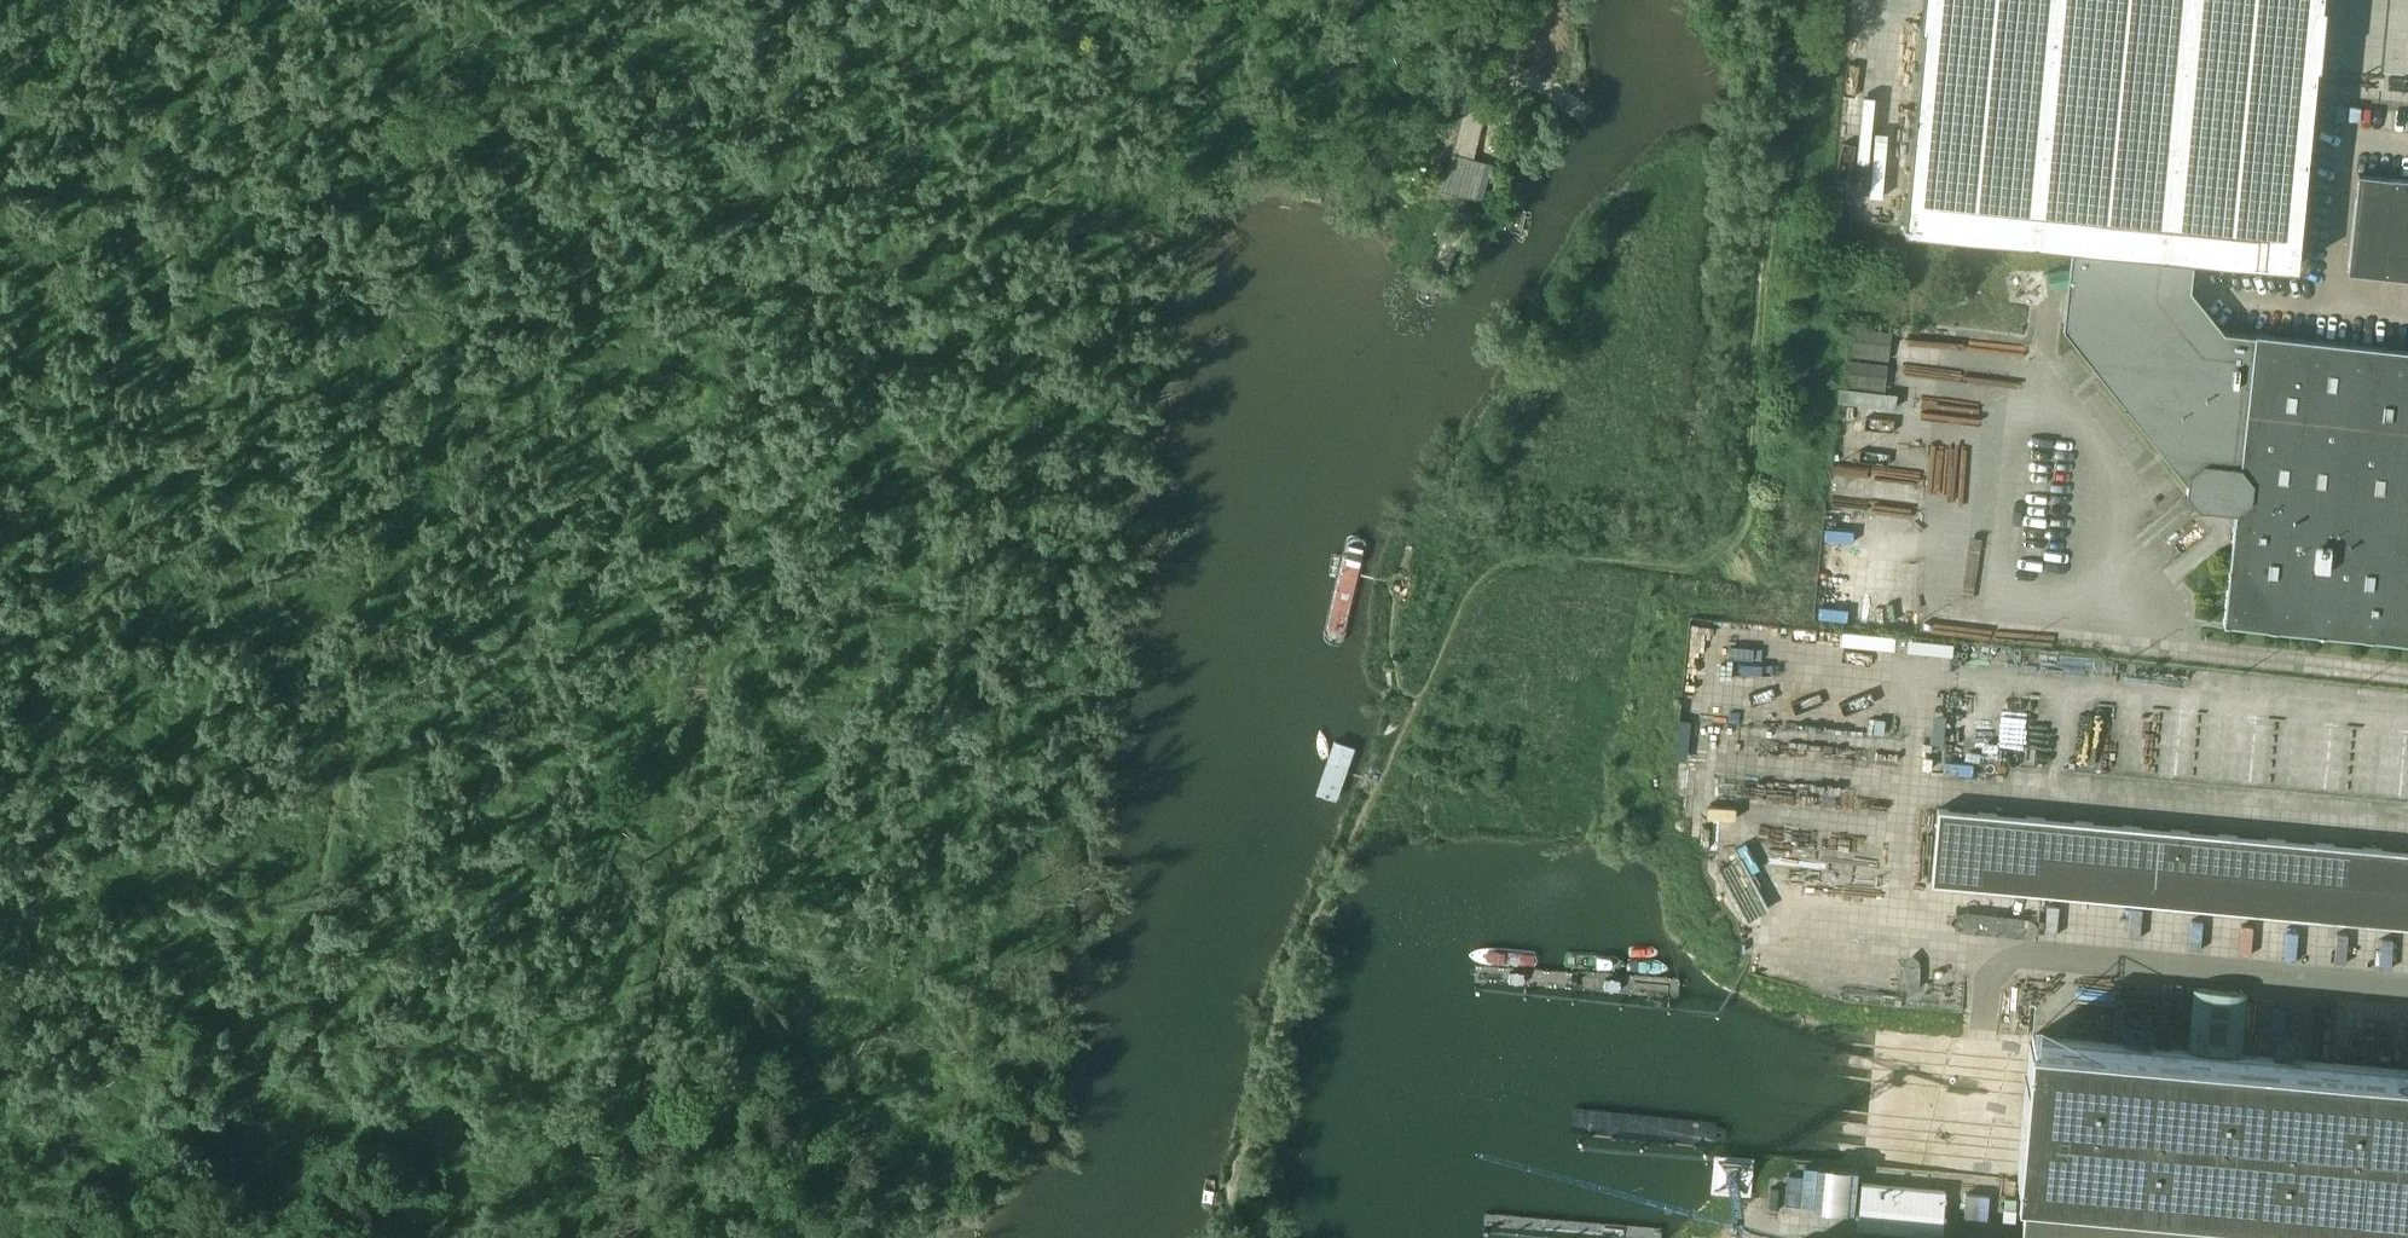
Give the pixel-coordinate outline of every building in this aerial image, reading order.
[(1904,228),(2297,266),(2308,144),(2316,64),(2319,64),(2325,4),(2322,3),(2322,0),(1923,0),(1920,26),(1923,26),(1904,228)] [(1478,179),(1448,171),(1442,190),(1473,198),(1478,179)] [(2355,173),(2345,271),(2407,278),(2407,179),(2355,173)] [(2226,330),(2193,288),(2196,260),(2073,247),(2065,325),(2188,478),(2186,490),(2200,507),(2237,510),(2233,540),(2407,560),(2407,350),(2226,330)] [(1846,327),(1843,387),(1883,389),(1886,329),(1846,327)] [(2233,540),(2224,623),(2407,643),(2407,560),(2233,540)] [(1932,882),(2407,925),(2407,851),(1939,809),(1932,882)] [(2370,1219),(2407,1223),(2407,1070),(2034,1036),(2033,1046),(2021,1180),(2020,1188),(2027,1189),(2023,1237),(2368,1237),(2370,1219)]
